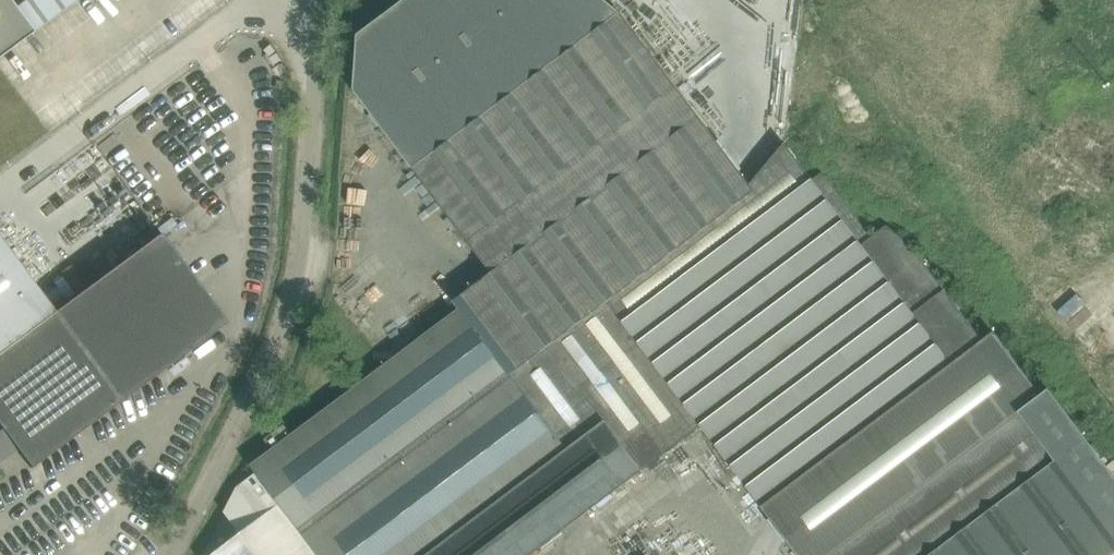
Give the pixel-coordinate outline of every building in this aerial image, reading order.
[(31,32),(14,8),(8,0),(0,0),(0,55),(31,32)] [(14,8),(31,32),(75,0),(25,0),(14,8)] [(350,101),(362,117),(371,111),(492,272),(454,301),(461,310),(463,309),(496,354),(530,359),(590,439),(608,454),(628,481),(693,432),(704,446),(712,439),(800,554),(1113,554),(1113,475),(1050,390),(1042,396),(1019,366),(993,331),(983,339),(941,284),(922,259),(910,243),(888,225),(872,237),(826,175),(822,172),(813,179),(785,143),(779,150),(773,157),(751,184),(622,12),(606,0),(404,0),(358,34),(355,90),(358,95),(350,101)] [(18,448),(31,467),(227,321),(160,231),(56,310),(0,236),(0,462),(18,448)] [(628,481),(608,454),(590,439),(530,359),(496,354),(463,309),(461,310),(294,435),(285,424),(265,439),(274,450),(254,465),(255,467),(259,472),(238,488),(226,512),(242,533),(212,554),(529,554),(628,481)]
